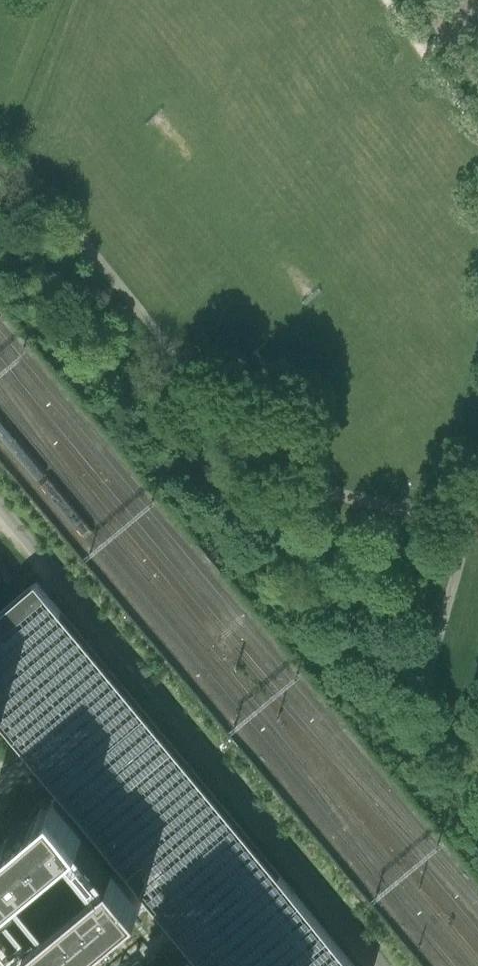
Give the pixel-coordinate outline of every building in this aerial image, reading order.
[(0,612),(0,716),(207,965),(355,965),(224,807),(108,668),(104,664),(96,654),(88,644),(57,606),(50,598),(42,589),(38,583),(36,582),(13,601),(0,612)] [(0,844),(0,896),(66,841),(96,879),(12,949),(0,934),(0,965),(64,965),(143,901),(57,797),(0,844)]
